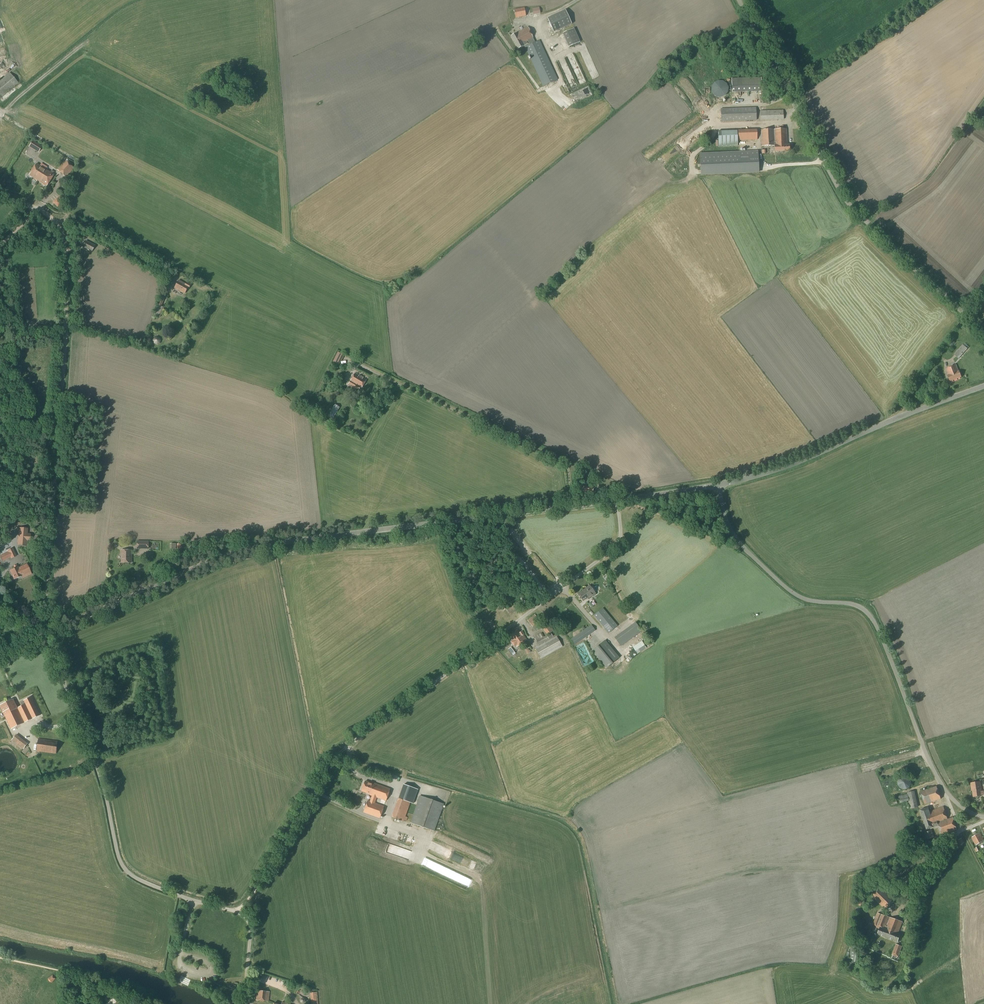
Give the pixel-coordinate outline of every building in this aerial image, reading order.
[(515,18),(525,16),(524,8),(514,9),(515,18)] [(553,32),(555,31),(572,24),(565,10),(547,18),(553,32)] [(534,42),(533,38),(528,27),(517,32),(510,36),(518,49),(524,45),(528,44),(527,42),(528,41),(529,45),(524,47),(543,86),(558,79),(539,40),(534,42)] [(569,47),(580,42),(574,29),(563,33),(569,47)] [(18,83),(9,73),(0,80),(0,99),(18,83)] [(733,80),(734,93),(759,92),(759,79),(733,80)] [(719,97),(722,97),(723,96),(725,95),(726,94),(727,92),(728,90),(728,88),(727,86),(726,84),(724,83),(722,82),(720,81),(718,81),(716,82),(714,83),(713,84),(712,86),(712,88),(712,90),(712,91),(713,93),(714,95),(716,96),(717,97),(719,97)] [(721,122),(756,120),(756,107),(720,109),(721,122)] [(760,120),(783,120),(783,110),(760,111),(760,120)] [(738,140),(757,140),(756,129),(737,130),(738,140)] [(787,145),(787,129),(760,130),(761,146),(774,146),(774,151),(789,151),(789,145),(787,145)] [(718,146),(737,145),(737,130),(717,131),(718,146)] [(38,153),(42,147),(32,141),(28,147),(38,153)] [(700,175),(759,172),(758,151),(700,153),(700,175)] [(65,178),(74,169),(65,160),(56,169),(65,178)] [(37,180),(44,169),(36,164),(29,175),(37,180)] [(46,186),(53,175),(44,169),(37,180),(46,186)] [(66,198),(62,193),(60,195),(60,194),(52,202),(57,207),(65,199),(66,198)] [(91,251),(94,246),(85,241),(83,247),(91,251)] [(185,294),(189,286),(178,280),(174,288),(185,294)] [(160,317),(164,308),(161,306),(165,298),(160,297),(154,311),(153,314),(160,317)] [(157,345),(160,344),(161,341),(160,338),(157,336),(154,337),(153,340),(154,344),(157,345)] [(959,359),(964,353),(967,349),(962,344),(954,355),(959,359)] [(334,362),(342,365),(346,355),(339,351),(334,362)] [(958,371),(956,365),(945,369),(948,375),(947,375),(950,382),(961,377),(959,371),(958,371)] [(358,375),(355,373),(349,384),(359,389),(360,388),(361,388),(366,380),(363,378),(363,377),(358,375)] [(333,419),(339,407),(334,404),(328,416),(333,419)] [(19,528),(18,542),(18,545),(26,545),(26,541),(29,541),(30,537),(30,534),(27,533),(27,529),(19,528)] [(149,549),(149,541),(137,540),(136,549),(149,549)] [(13,548),(7,551),(8,552),(10,557),(11,559),(17,556),(13,548)] [(131,563),(131,550),(122,550),(121,563),(131,563)] [(8,552),(0,556),(2,561),(10,557),(8,552)] [(21,570),(19,571),(17,568),(16,565),(13,566),(14,569),(10,571),(14,579),(20,576),(21,578),(30,573),(27,566),(21,568),(21,570)] [(588,599),(595,593),(589,585),(578,594),(583,601),(587,598),(588,599)] [(515,597),(511,592),(508,593),(507,592),(503,595),(502,592),(495,597),(498,603),(503,601),(507,607),(513,603),(511,600),(515,597)] [(509,614),(519,607),(516,601),(505,608),(509,614)] [(608,634),(618,626),(603,608),(593,616),(608,634)] [(532,627),(540,621),(535,614),(527,620),(532,627)] [(554,631),(545,619),(533,628),(536,632),(540,628),(541,630),(543,629),(547,635),(544,637),(542,633),(533,637),(534,639),(535,639),(537,644),(548,639),(549,639),(553,636),(551,633),(554,631)] [(631,626),(614,638),(621,646),(637,635),(641,631),(635,623),(631,626)] [(584,638),(595,631),(591,625),(574,636),(570,639),(574,645),(584,638)] [(520,633),(517,630),(508,636),(512,641),(510,642),(514,647),(515,646),(516,647),(526,640),(523,635),(524,635),(522,631),(520,633)] [(541,659),(562,647),(556,636),(535,648),(541,659)] [(606,668),(619,658),(604,640),(592,651),(606,668)] [(637,654),(643,651),(642,650),(648,648),(645,641),(634,645),(637,654)] [(15,705),(13,699),(0,706),(11,729),(24,722),(24,723),(40,715),(31,697),(20,702),(22,706),(17,708),(15,705)] [(27,749),(30,743),(17,735),(13,742),(27,749)] [(56,754),(58,741),(38,739),(37,752),(56,754)] [(373,784),(365,781),(362,791),(370,794),(369,795),(372,796),(370,801),(367,800),(363,813),(380,819),(384,806),(375,803),(377,798),(386,801),(390,789),(374,783),(373,784)] [(902,790),(913,786),(910,781),(900,785),(902,790)] [(981,791),(980,782),(971,783),(972,791),(973,797),(981,796),(981,795),(983,795),(983,791),(981,791)] [(398,799),(410,803),(413,804),(418,789),(403,784),(398,799)] [(925,805),(941,799),(937,786),(920,791),(925,805)] [(918,807),(914,791),(907,793),(907,794),(898,796),(900,803),(907,802),(907,805),(909,804),(910,809),(918,807)] [(434,831),(444,804),(420,796),(410,823),(434,831)] [(406,821),(407,818),(405,817),(410,803),(398,799),(392,817),(404,822),(404,821),(406,821)] [(947,819),(943,806),(929,811),(928,808),(920,810),(926,830),(938,826),(941,835),(957,830),(953,817),(947,819)] [(924,841),(934,837),(931,831),(925,833),(926,834),(922,836),(924,841)] [(983,841),(983,840),(980,833),(971,837),(975,845),(983,841)] [(886,910),(896,900),(881,886),(871,896),(886,910)] [(864,907),(865,898),(857,897),(856,906),(864,907)] [(898,942),(901,934),(898,933),(903,922),(877,913),(872,925),(876,926),(875,928),(879,929),(877,935),(898,942)] [(898,957),(902,947),(896,944),(892,954),(898,957)] [(269,1002),(270,992),(257,990),(256,1000),(269,1002)] [(317,992),(310,993),(311,1003),(318,1003),(317,992)]
